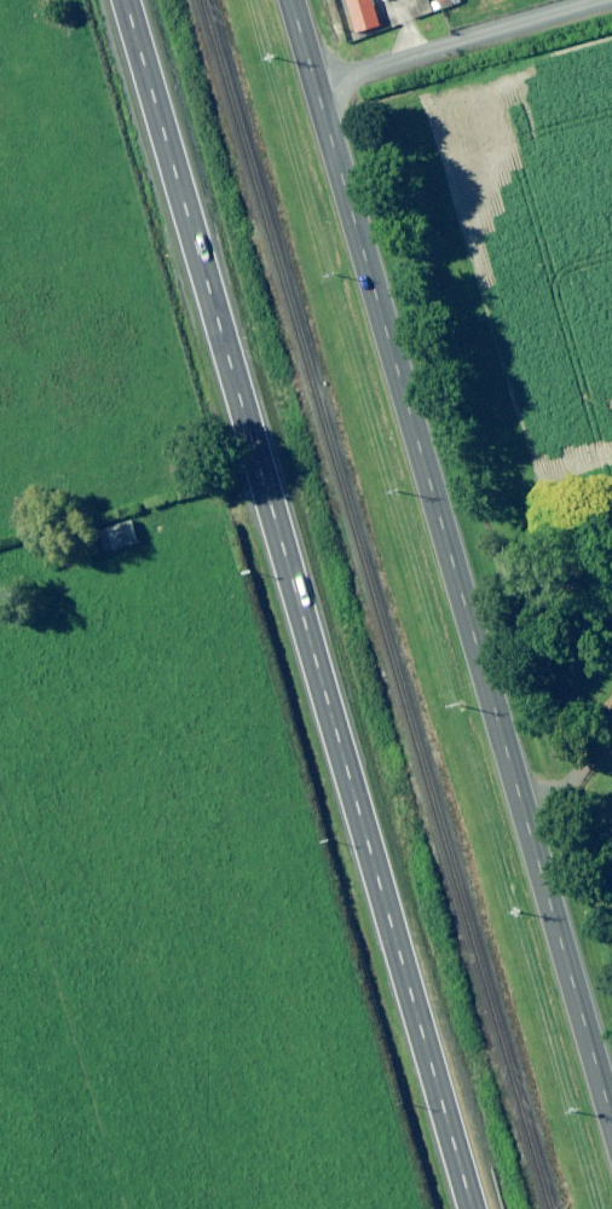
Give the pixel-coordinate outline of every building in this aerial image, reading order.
[(375,0),(354,0),(349,2),(359,34),(383,26),(375,0)] [(142,544),(136,522),(111,528),(116,551),(142,544)]
